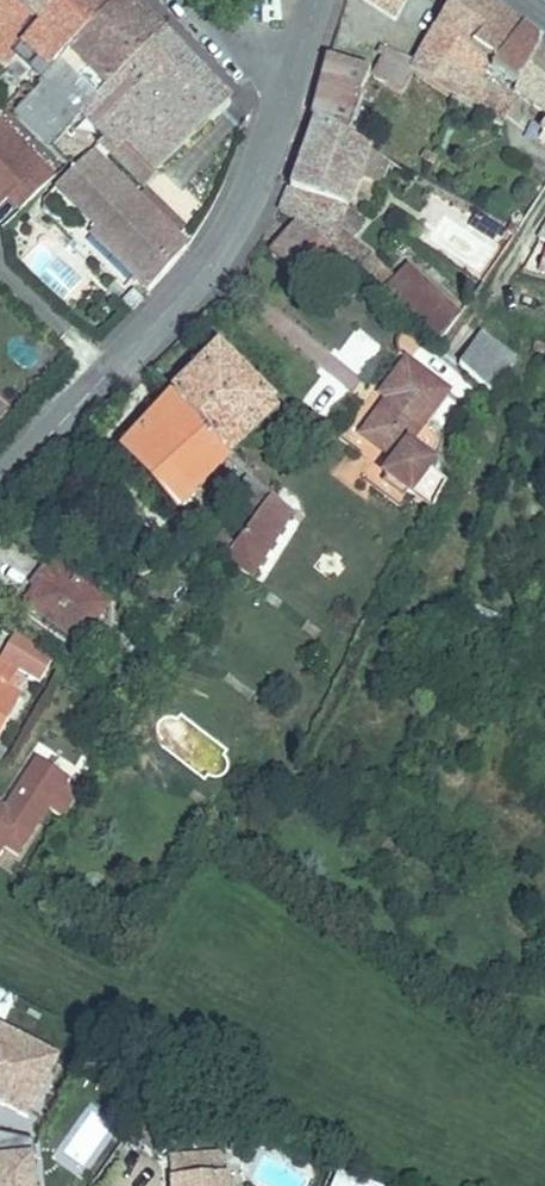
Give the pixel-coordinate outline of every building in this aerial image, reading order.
[(0,3),(0,55),(7,62),(13,55),(39,25),(67,54),(77,45),(120,0),(3,0),(0,3)] [(161,36),(127,0),(120,0),(77,45),(67,54),(40,83),(48,90),(41,101),(66,128),(73,122),(82,113),(90,104),(161,36)] [(404,0),(363,0),(373,7),(369,14),(388,28),(404,0)] [(498,16),(477,0),(453,0),(436,29),(430,38),(423,51),(422,53),(482,84),(493,65),(471,52),(498,16)] [(515,93),(540,48),(521,33),(498,16),(471,52),(493,65),(482,84),(492,89),(511,99),(511,98),(515,93)] [(157,173),(229,107),(161,36),(90,104),(121,136),(157,173)] [(540,48),(515,93),(544,117),(544,51),(540,48)] [(414,75),(411,73),(415,65),(389,53),(382,49),(378,55),(385,59),(375,76),(373,79),(401,96),(414,75)] [(482,117),(492,89),(482,84),(422,53),(415,65),(411,73),(414,75),(452,100),(451,102),(482,117)] [(362,101),(362,100),(360,100),(358,99),(359,99),(364,87),(370,74),(329,58),(314,120),(348,138),(362,101)] [(66,128),(41,101),(48,90),(40,83),(32,92),(24,102),(14,114),(48,147),(66,128)] [(24,102),(32,92),(25,85),(16,95),(24,102)] [(371,105),(378,94),(364,87),(359,99),(360,100),(362,100),(362,101),(371,105)] [(511,98),(511,99),(492,89),(482,117),(503,128),(514,99),(511,98)] [(121,136),(90,104),(82,113),(112,144),(121,136)] [(359,177),(369,148),(361,144),(348,138),(314,120),(289,188),(280,212),(298,223),(317,235),(336,205),(348,210),(359,177)] [(18,212),(55,173),(0,121),(0,202),(4,198),(18,212)] [(381,186),(391,160),(369,148),(359,177),(381,186)] [(428,164),(432,155),(428,153),(423,161),(428,164)] [(138,200),(92,154),(62,183),(103,223),(97,228),(91,234),(149,292),(186,248),(174,236),(138,200)] [(431,166),(436,158),(432,155),(428,164),(431,166)] [(103,223),(62,183),(57,188),(97,228),(103,223)] [(182,228),(146,192),(138,200),(174,236),(182,228)] [(336,233),(348,210),(336,205),(317,235),(332,248),(340,256),(350,245),(336,233)] [(501,232),(476,217),(470,226),(495,242),(501,232)] [(326,255),(332,248),(317,235),(298,223),(270,255),(302,282),(326,255)] [(515,237),(519,229),(512,225),(507,232),(515,237)] [(461,315),(407,266),(394,281),(352,243),(350,245),(340,256),(356,269),(360,270),(441,343),(461,315)] [(119,298),(125,291),(117,283),(109,290),(119,298)] [(131,312),(142,299),(133,291),(122,303),(131,312)] [(514,358),(480,335),(460,365),(491,392),(514,358)] [(223,453),(272,405),(218,351),(173,397),(223,453)] [(408,446),(448,392),(406,362),(382,396),(389,401),(392,403),(387,409),(384,407),(362,438),(396,462),(385,478),(410,496),(411,496),(428,472),(433,465),(408,446)] [(223,453),(173,397),(126,450),(140,466),(168,497),(179,509),(228,458),(223,453)] [(229,460),(279,411),(272,405),(223,453),(228,458),(229,460)] [(432,511),(446,486),(428,472),(411,496),(432,511)] [(256,518),(271,497),(249,478),(226,505),(233,511),(240,504),(256,518)] [(253,577),(292,513),(272,496),(271,497),(256,518),(236,547),(227,561),(253,577)] [(236,547),(211,522),(200,533),(227,561),(236,547)] [(35,590),(52,567),(46,563),(30,586),(35,590)] [(107,604),(53,565),(52,567),(35,590),(26,605),(80,643),(107,604)] [(495,636),(501,617),(471,606),(464,625),(495,636)] [(40,682),(54,658),(46,651),(17,634),(2,661),(40,682)] [(25,679),(14,673),(14,672),(0,664),(0,730),(19,697),(16,695),(25,679)] [(64,819),(79,794),(67,786),(51,810),(64,819)] [(54,1066),(21,1050),(24,1045),(0,1032),(0,1103),(29,1117),(54,1066)] [(56,1060),(24,1045),(21,1050),(54,1066),(56,1060)] [(245,1146),(246,1134),(235,1132),(233,1145),(245,1146)] [(0,1138),(0,1185),(31,1185),(26,1135),(0,1138)] [(224,1176),(223,1154),(170,1158),(171,1179),(224,1176)] [(355,1180),(339,1174),(334,1185),(353,1185),(355,1180)] [(229,1176),(224,1176),(171,1179),(170,1179),(170,1185),(230,1185),(229,1176)]
